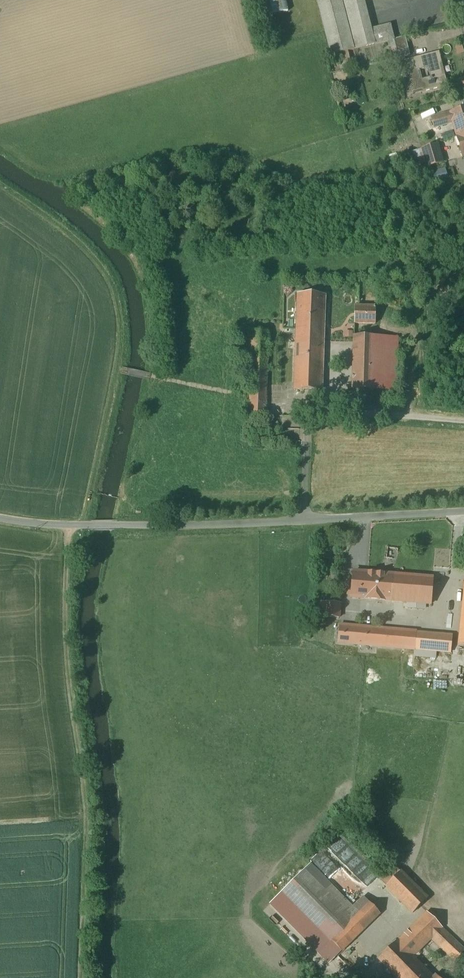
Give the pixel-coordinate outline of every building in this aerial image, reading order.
[(290,10),(288,0),(263,0),(267,16),(290,10)] [(393,39),(390,25),(371,30),(363,0),(317,0),(331,55),(393,39)] [(405,36),(393,39),(398,58),(410,55),(405,36)] [(439,52),(399,62),(400,68),(402,68),(405,76),(403,77),(408,96),(413,94),(413,92),(422,90),(423,92),(448,86),(445,75),(442,76),(439,65),(442,64),(439,52)] [(458,137),(463,135),(463,109),(461,109),(461,107),(454,108),(455,111),(451,113),(433,119),(435,126),(453,121),(458,137)] [(438,144),(422,149),(428,167),(443,162),(438,144)] [(434,171),(436,182),(450,178),(448,168),(434,171)] [(298,294),(296,338),(324,339),(325,295),(298,294)] [(355,306),(355,323),(375,324),(376,306),(355,306)] [(250,415),(265,416),(266,398),(268,333),(240,332),(240,355),(252,356),(251,396),(250,415)] [(398,337),(354,336),(353,389),(396,390),(398,337)] [(324,339),(296,338),(294,390),(322,391),(324,339)] [(393,575),(354,571),(352,597),(391,601),(393,575)] [(434,578),(393,575),(391,601),(432,604),(434,578)] [(320,616),(343,617),(343,601),(321,601),(320,616)] [(340,625),(338,642),(451,652),(452,636),(340,625)] [(330,849),(367,887),(377,877),(339,840),(330,849)] [(394,865),(380,880),(413,913),(427,899),(394,865)] [(380,914),(364,897),(353,907),(332,886),(326,892),(304,870),(283,892),(341,952),(380,914)] [(397,977),(417,977),(425,970),(413,957),(432,939),(454,963),(463,953),(463,952),(442,929),(443,928),(428,913),(398,942),(397,941),(379,959),(397,977)] [(417,977),(433,977),(425,970),(417,977)]
